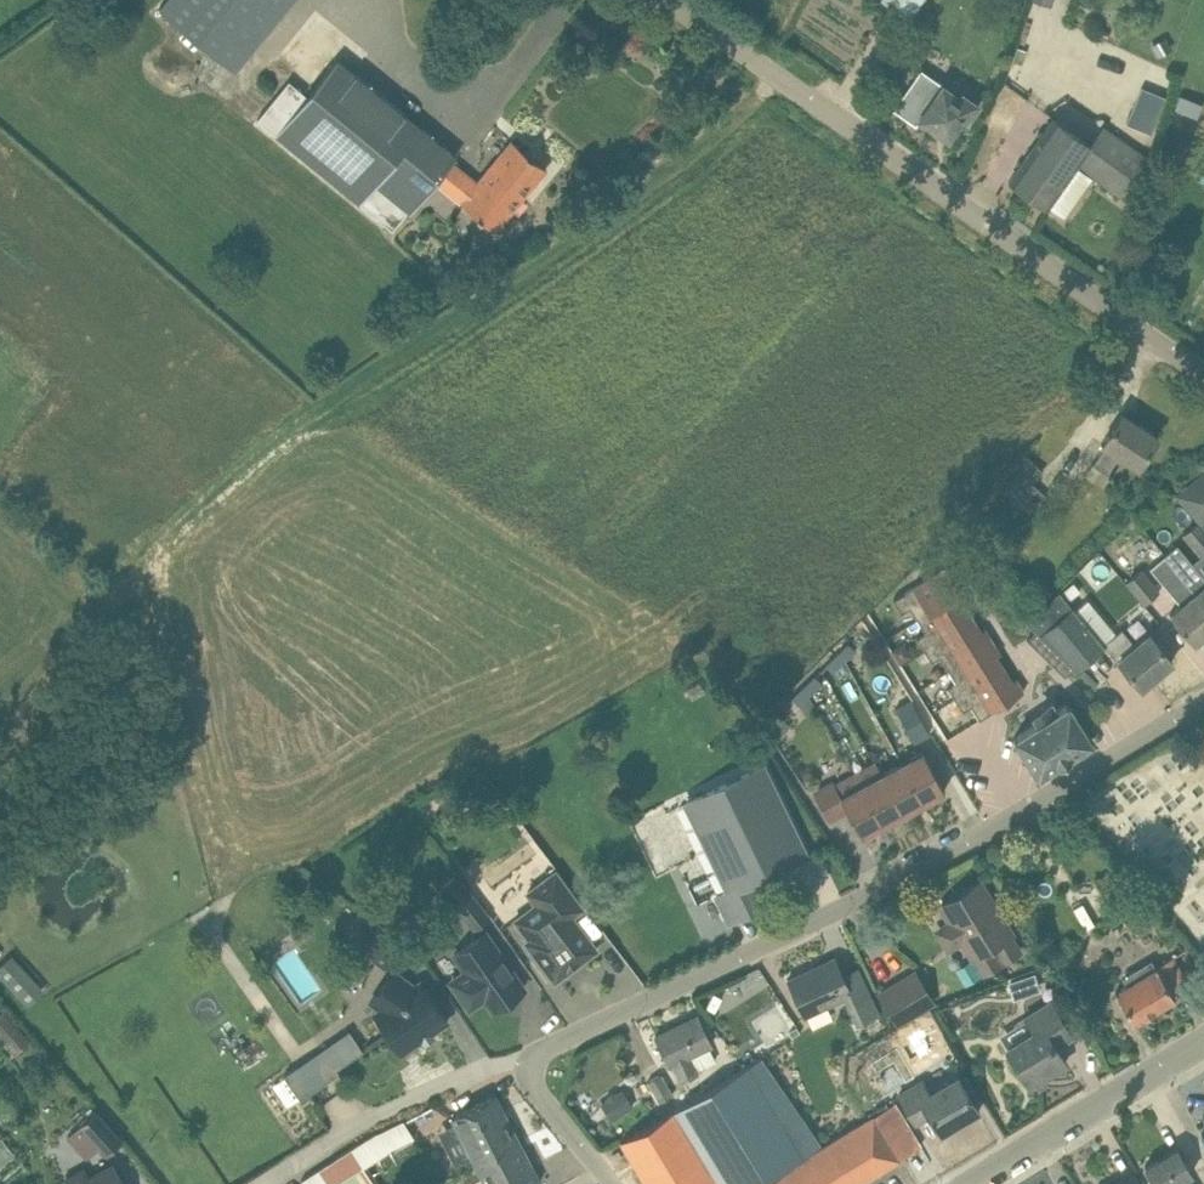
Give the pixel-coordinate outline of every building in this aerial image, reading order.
[(161,5),(236,67),(291,0),(165,0),(161,5)] [(909,16),(920,0),(886,0),(909,16)] [(1165,36),(1149,44),(1156,56),(1171,47),(1165,36)] [(1028,48),(1017,44),(1012,59),(1023,63),(1028,48)] [(456,154),(339,57),(309,94),(290,79),(258,117),(378,216),(394,229),(436,177),(498,227),(547,167),(513,139),(478,181),(452,159),(456,154)] [(920,68),(893,107),(916,123),(921,117),(939,129),(945,120),(955,127),(963,116),(968,119),(979,104),(963,92),(960,96),(920,68)] [(1142,84),(1131,121),(1155,129),(1166,92),(1142,84)] [(1178,107),(1199,114),(1203,100),(1182,93),(1178,107)] [(1122,195),(1128,187),(1139,195),(1155,173),(1144,165),(1149,158),(1103,126),(1091,143),(1054,117),(1010,180),(1047,206),(1078,163),(1122,195)] [(1123,456),(1138,466),(1159,435),(1122,411),(1102,442),(1105,445),(1094,463),(1111,475),(1123,456)] [(1024,451),(1013,463),(1020,470),(1006,484),(1024,501),(1039,486),(1033,480),(1043,470),(1024,451)] [(1203,519),(1203,472),(1179,493),(1200,520),(1201,522),(1203,519)] [(1200,520),(1185,532),(1202,554),(1203,552),(1203,525),(1201,522),(1200,520)] [(1203,602),(1203,575),(1177,543),(1164,554),(1165,555),(1180,573),(1195,591),(1203,602)] [(947,565),(941,568),(932,555),(918,564),(907,575),(914,586),(894,598),(902,610),(910,605),(918,618),(963,590),(947,565)] [(1143,603),(1159,589),(1143,568),(1126,582),(1143,603)] [(1076,608),(1073,605),(1060,589),(1027,619),(1037,628),(1036,629),(1044,636),(1051,644),(1059,651),(1066,658),(1075,668),(1076,667),(1105,644),(1102,641),(1076,608)] [(918,636),(925,647),(974,617),(967,605),(970,602),(963,590),(918,618),(926,631),(918,636)] [(1195,591),(1170,611),(1195,641),(1203,634),(1203,602),(1195,591)] [(1124,655),(1120,658),(1142,686),(1173,660),(1149,631),(1135,642),(1121,626),(1115,631),(1088,598),(1076,608),(1102,641),(1109,636),(1124,655)] [(941,653),(948,666),(949,667),(993,639),(986,627),(982,629),(974,617),(925,647),(932,658),(941,653)] [(1028,637),(1035,645),(1044,636),(1036,629),(1028,637)] [(1044,636),(1035,645),(1043,652),(1051,644),(1044,636)] [(956,696),(1005,667),(997,654),(1001,652),(993,639),(949,667),(941,672),(956,696)] [(913,655),(904,641),(892,648),(901,663),(913,655)] [(848,642),(837,652),(845,660),(856,649),(848,642)] [(1051,644),(1043,652),(1050,659),(1059,651),(1051,644)] [(1059,651),(1050,659),(1058,667),(1066,658),(1059,651)] [(845,660),(837,652),(826,663),(834,671),(845,660)] [(1075,668),(1066,658),(1058,667),(1065,674),(1075,668)] [(937,674),(942,671),(939,665),(930,670),(933,676),(937,674)] [(972,704),(980,717),(1025,690),(1016,676),(1013,679),(1005,667),(956,696),(963,709),(972,704)] [(803,686),(818,702),(822,706),(832,697),(821,685),(824,682),(815,674),(803,686)] [(818,702),(803,686),(793,696),(809,712),(818,702)] [(895,705),(914,741),(930,732),(912,697),(895,705)] [(1067,703),(1060,707),(1038,721),(1017,734),(1017,733),(1015,735),(1016,737),(1017,737),(1037,770),(1039,773),(1041,771),(1060,759),(1071,752),(1090,740),(1091,740),(1093,739),(1091,737),(1070,704),(1071,703),(1069,701),(1067,702),(1067,703)] [(902,760),(924,801),(945,789),(923,748),(902,760)] [(883,823),(904,812),(882,771),(875,759),(855,771),(883,823)] [(882,771),(904,812),(924,801),(902,760),(882,771)] [(726,885),(716,890),(730,919),(766,902),(755,877),(806,852),(763,763),(685,802),(726,885)] [(831,818),(848,808),(862,834),(883,823),(855,771),(835,782),(833,779),(815,789),(831,818)] [(584,904),(558,868),(528,890),(537,902),(516,918),(530,937),(526,940),(555,979),(557,978),(554,974),(570,962),(573,966),(598,948),(572,914),(584,904)] [(441,884),(453,899),(475,927),(490,915),(457,872),(441,884)] [(942,904),(948,914),(952,920),(940,927),(939,932),(946,944),(951,945),(963,938),(973,956),(975,954),(986,971),(1020,950),(1010,933),(1012,932),(1002,915),(1011,909),(1002,894),(993,900),(980,880),(942,904)] [(403,939),(366,913),(349,937),(386,963),(403,939)] [(525,986),(486,931),(455,952),(467,969),(452,980),(470,1006),(485,995),(494,1008),(525,986)] [(13,954),(0,966),(0,975),(28,1005),(45,990),(13,954)] [(806,1014),(852,992),(834,955),(788,977),(794,988),(806,1014)] [(1128,982),(1116,990),(1135,1021),(1176,996),(1171,989),(1188,979),(1173,955),(1157,965),(1153,959),(1124,976),(1128,982)] [(387,1028),(403,1051),(449,1020),(421,979),(415,984),(394,968),(372,999),(381,1007),(375,1011),(378,1015),(375,1017),(384,1030),(387,1028)] [(1040,988),(1033,969),(1007,978),(1014,997),(1040,988)] [(899,1021),(934,999),(916,970),(881,992),(899,1021)] [(879,1012),(872,995),(850,1005),(858,1022),(879,1012)] [(1035,1029),(1007,1046),(1030,1083),(1067,1060),(1056,1043),(1073,1033),(1053,1000),(1027,1016),(1035,1029)] [(20,1026),(4,1008),(0,1011),(0,1033),(5,1039),(20,1026)] [(709,1044),(712,1043),(698,1014),(656,1034),(670,1063),(673,1061),(682,1079),(718,1062),(709,1044)] [(761,1056),(621,1141),(633,1160),(631,1161),(631,1163),(634,1161),(644,1178),(642,1180),(643,1181),(645,1179),(648,1183),(857,1183),(922,1144),(895,1101),(823,1145),(761,1056)] [(300,1098),(313,1089),(297,1066),(284,1075),(300,1098)] [(661,1072),(648,1079),(660,1101),(673,1093),(661,1072)] [(923,1079),(899,1092),(917,1122),(931,1113),(942,1132),(980,1109),(959,1074),(930,1091),(923,1079)] [(634,1104),(624,1089),(616,1094),(615,1092),(608,1096),(609,1098),(601,1103),(610,1118),(634,1104)] [(496,1093),(452,1115),(476,1161),(519,1139),(496,1093)] [(105,1152),(122,1137),(98,1111),(81,1126),(105,1152)] [(364,1163),(388,1148),(414,1135),(403,1118),(377,1131),(353,1147),(364,1163)] [(476,1161),(487,1183),(532,1183),(541,1180),(519,1139),(476,1161)] [(1157,1183),(1172,1183),(1196,1183),(1189,1174),(1193,1172),(1178,1146),(1176,1147),(1148,1164),(1147,1163),(1145,1164),(1157,1183)] [(303,1179),(307,1183),(377,1183),(364,1163),(353,1147),(303,1179)] [(113,1161),(90,1174),(85,1165),(63,1177),(67,1183),(126,1183),(113,1161)]
